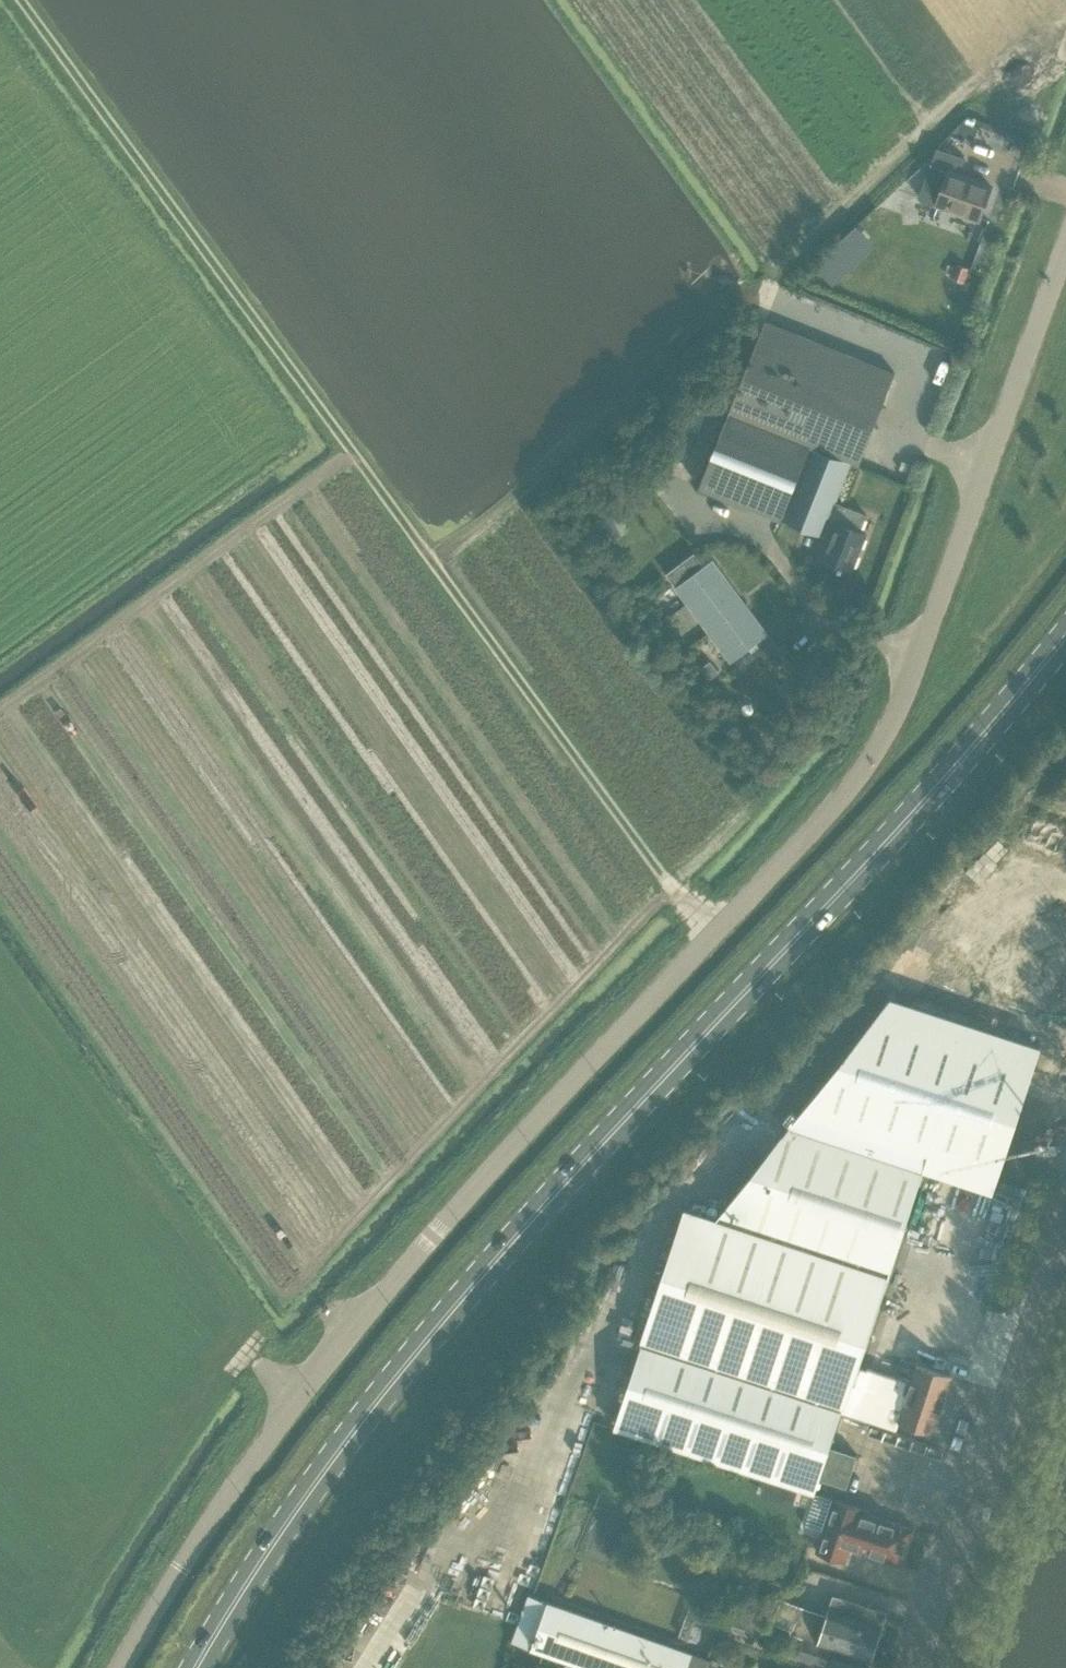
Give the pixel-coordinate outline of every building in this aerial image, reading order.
[(989,123),(985,135),(1009,143),(1013,131),(989,123)] [(931,164),(919,196),(936,203),(980,219),(991,186),(960,175),(961,172),(967,158),(937,147),(931,164)] [(873,221),(855,230),(863,244),(881,234),(873,221)] [(949,264),(945,273),(952,276),(951,277),(964,282),(970,269),(957,264),(955,267),(949,264)] [(766,321),(729,413),(860,463),(896,372),(766,321)] [(861,530),(867,514),(836,501),(852,462),(729,413),(700,486),(825,537),(817,557),(852,571),(868,533),(861,530)] [(695,552),(667,572),(677,586),(676,586),(732,661),(769,634),(713,559),(705,565),(695,552)] [(651,626),(642,633),(649,642),(657,635),(651,626)] [(709,660),(699,667),(707,679),(717,672),(709,660)] [(917,1176),(804,1138),(771,1235),(687,1207),(643,1336),(647,1337),(617,1427),(815,1493),(817,1486),(821,1488),(823,1479),(820,1478),(822,1472),(830,1445),(841,1412),(842,1410),(897,1429),(900,1419),(935,1431),(953,1378),(955,1379),(956,1377),(918,1364),(912,1382),(857,1363),(887,1274),(922,1169),(920,1169),(917,1176)] [(738,1157),(733,1169),(755,1176),(759,1165),(738,1157)] [(994,1299),(993,1282),(978,1283),(978,1299),(994,1299)] [(833,1499),(823,1530),(816,1553),(843,1562),(847,1547),(902,1565),(914,1528),(866,1512),(867,1510),(833,1499)] [(916,1513),(932,1519),(937,1506),(920,1500),(916,1513)] [(792,1631),(805,1637),(799,1656),(826,1665),(832,1646),(871,1659),(887,1611),(833,1593),(826,1613),(782,1598),(774,1621),(793,1627),(792,1631)] [(516,1639),(533,1646),(592,1667),(710,1667),(713,1659),(692,1652),(549,1601),(549,1602),(531,1595),(516,1639)] [(726,1608),(722,1619),(759,1633),(762,1620),(726,1608)] [(830,1667),(867,1667),(833,1657),(830,1667)]
